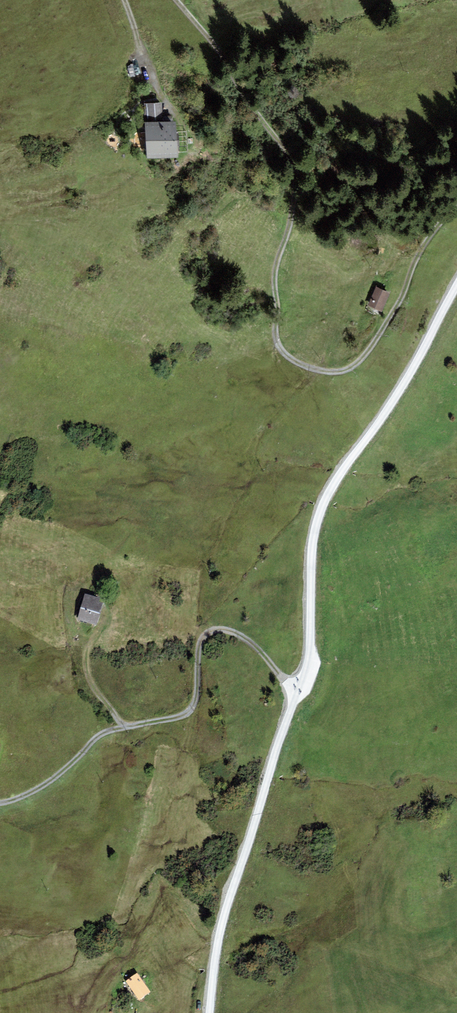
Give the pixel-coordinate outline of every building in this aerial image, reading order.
[(161,104),(144,106),(145,121),(162,119),(161,104)] [(174,125),(144,127),(146,158),(176,156),(174,125)] [(379,288),(369,305),(381,312),(391,296),(379,288)] [(103,604),(85,599),(78,622),(96,627),(103,604)] [(138,976),(127,984),(140,1003),(151,996),(138,976)]
